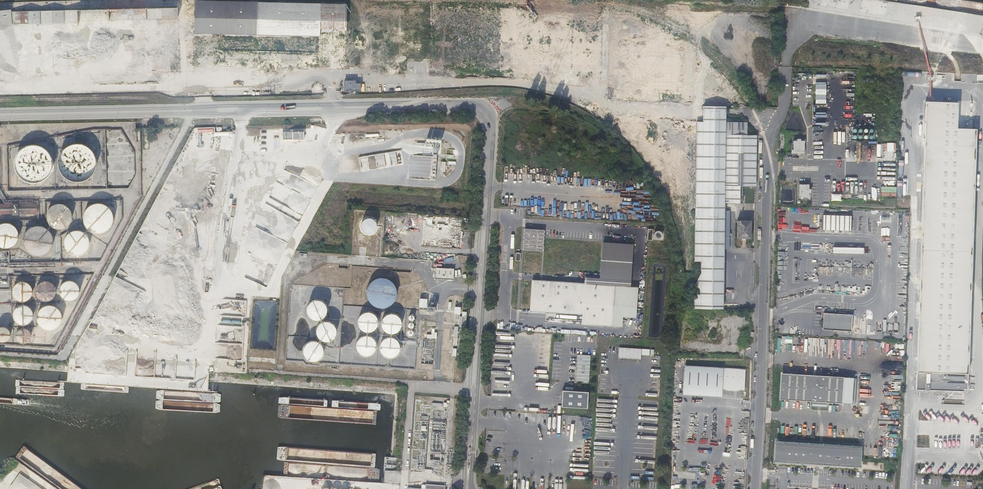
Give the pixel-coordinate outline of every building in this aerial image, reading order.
[(193,64),(343,67),(344,4),(194,2),(193,64)] [(0,11),(0,78),(0,80),(8,80),(8,74),(118,71),(120,72),(121,83),(137,82),(136,72),(154,71),(159,69),(165,71),(178,70),(178,60),(177,58),(176,6),(11,11),(0,11)] [(343,80),(344,90),(359,89),(359,82),(355,83),(355,80),(343,80)] [(815,84),(815,105),(825,105),(826,84),(815,84)] [(958,102),(925,101),(919,278),(916,390),(967,392),(976,129),(956,128),(958,102)] [(602,117),(605,112),(592,105),(589,111),(602,117)] [(725,122),(725,107),(705,106),(704,113),(704,120),(702,120),(702,121),(697,121),(695,206),(694,260),(700,260),(700,272),(694,285),(693,308),(722,308),(723,248),(727,248),(728,210),(723,210),(723,202),(742,202),(742,185),(754,185),(755,135),(745,135),(745,122),(725,122)] [(303,139),(303,131),(282,131),(282,139),(303,139)] [(232,132),(218,132),(218,137),(221,137),(221,148),(232,147),(232,132)] [(804,141),(793,141),(793,153),(793,154),(804,154),(804,153),(804,141)] [(79,143),(76,143),(74,143),(71,143),(68,144),(65,146),(62,148),(61,149),(59,152),(58,155),(57,158),(56,162),(57,165),(58,168),(59,171),(61,174),(63,176),(66,178),(69,180),(72,181),(75,181),(79,181),(82,180),(85,178),(88,177),(90,174),(92,172),(94,169),(94,165),(95,162),(94,159),(94,156),(92,152),(90,150),(88,147),(85,145),(82,144),(79,143)] [(36,145),(33,145),(31,145),(28,146),(25,147),(22,148),(19,150),(18,152),(16,154),(15,157),(14,160),(14,164),(14,167),(15,170),(16,173),(18,176),(20,178),(23,180),(26,181),(29,182),(32,183),(35,182),(39,182),(42,180),(44,178),(47,176),(49,173),(50,170),(51,167),(51,164),(51,161),(50,158),(49,155),(47,152),(45,150),(42,148),(39,146),(36,145)] [(395,151),(359,157),(361,168),(383,165),(384,167),(397,165),(395,151)] [(808,184),(798,184),(799,197),(809,197),(808,184)] [(0,203),(0,214),(37,213),(36,202),(0,203)] [(60,203),(58,203),(57,203),(55,204),(52,204),(51,205),(49,207),(47,209),(46,211),(45,213),(45,216),(45,218),(46,220),(47,222),(48,224),(49,225),(51,227),(53,227),(55,228),(58,228),(60,228),(62,228),(64,227),(66,225),(67,224),(68,222),(69,220),(70,218),(70,216),(70,214),(69,212),(69,210),(67,208),(66,206),(64,205),(62,204),(60,203)] [(100,203),(97,203),(96,203),(93,203),(91,204),(88,205),(86,207),(85,208),(84,210),(82,213),(82,215),(81,218),(82,220),(82,223),(83,225),(85,228),(87,230),(89,231),(91,232),(94,233),(97,233),(99,233),(102,232),(104,231),(106,230),(108,228),(110,226),(111,223),(112,221),(112,218),(112,216),(111,213),(110,210),(109,208),(107,206),(105,205),(102,204),(100,203)] [(371,215),(371,211),(357,210),(356,235),(378,236),(379,215),(371,215)] [(851,216),(823,215),(823,230),(851,231),(851,216)] [(821,226),(821,216),(802,217),(802,226),(821,226)] [(736,220),(736,237),(736,248),(749,248),(749,220),(736,220)] [(4,222),(3,222),(1,223),(0,223),(0,247),(2,247),(4,248),(6,247),(8,247),(10,246),(12,245),(13,243),(15,241),(16,239),(16,237),(16,235),(16,233),(16,231),(15,229),(14,227),(12,225),(10,224),(8,223),(6,223),(4,222)] [(39,226),(37,225),(35,225),(33,226),(30,227),(28,228),(26,230),(25,231),(23,233),(22,235),(21,238),(21,241),(21,243),(22,246),(23,248),(25,250),(27,252),(29,254),(31,255),(34,256),(36,256),(39,256),(42,255),(44,254),(46,253),(48,251),(50,249),(51,246),(52,244),(52,241),(52,238),(51,236),(50,233),(48,231),(47,229),(44,228),(42,226),(39,226)] [(525,229),(523,250),(543,252),(544,230),(525,229)] [(77,230),(75,230),(74,230),(72,230),(70,231),(68,232),(66,233),(64,236),(63,238),(62,240),(62,242),(62,245),(63,247),(64,249),(65,251),(67,252),(68,253),(70,254),(73,255),(75,255),(77,255),(79,255),(81,254),(83,252),(85,251),(86,249),(87,247),(88,245),(88,243),(88,240),(87,238),(86,236),(85,234),(83,233),(81,231),(79,230),(77,230)] [(654,233),(654,234),(654,235),(654,236),(654,237),(655,238),(656,239),(657,239),(658,240),(659,239),(660,239),(661,238),(662,237),(662,235),(662,233),(661,232),(660,231),(658,231),(657,231),(655,232),(654,233)] [(598,284),(614,285),(611,325),(618,326),(619,316),(634,317),(636,287),(629,286),(632,245),(601,243),(599,274),(598,284)] [(292,259),(295,252),(283,246),(280,254),(292,259)] [(453,268),(435,267),(434,278),(452,279),(453,268)] [(383,278),(380,277),(379,277),(376,278),(374,279),(372,280),(370,282),(369,283),(367,285),(366,287),(365,290),(365,292),(365,295),(366,297),(367,300),(368,302),(370,304),(372,305),(375,307),(377,307),(380,308),(383,307),(385,307),(388,306),(390,304),(392,302),(393,300),(394,298),(395,295),(395,293),(395,290),(394,287),(393,285),(392,283),(390,281),(388,279),(385,278),(383,278)] [(46,280),(44,280),(42,280),(40,281),(39,282),(37,284),(35,285),(35,287),(34,289),(34,290),(34,292),(35,294),(35,295),(36,297),(38,298),(39,299),(41,300),(43,301),(44,301),(46,301),(48,300),(49,299),(51,298),(52,297),(53,296),(54,294),(55,292),(55,290),(55,289),(54,287),(53,285),(52,284),(51,283),(50,282),(48,281),(46,280)] [(70,280),(68,280),(66,280),(64,281),(63,282),(61,283),(60,285),(59,286),(58,288),(58,290),(58,292),(59,293),(59,295),(61,296),(62,298),(63,299),(65,299),(66,300),(68,300),(70,300),(72,299),(73,299),(75,298),(76,296),(77,295),(78,293),(78,292),(78,290),(78,288),(78,287),(77,285),(76,284),(75,282),(73,281),(72,281),(70,280)] [(598,284),(531,280),(529,310),(582,313),(581,323),(611,325),(614,285),(598,284)] [(23,281),(21,281),(20,281),(19,281),(17,282),(15,283),(14,284),(12,286),(12,288),(11,289),(11,291),(11,293),(12,295),(12,296),(13,298),(15,299),(16,300),(18,301),(19,301),(21,301),(23,301),(25,301),(26,300),(28,299),(29,298),(30,296),(31,295),(31,293),(31,291),(31,290),(31,288),(30,286),(29,285),(28,283),(26,282),(25,282),(23,281)] [(419,298),(419,307),(427,308),(427,298),(419,298)] [(317,299),(316,299),(315,299),(313,300),(311,300),(310,301),(308,302),(307,304),(306,306),(306,308),(305,309),(306,311),(306,313),(307,314),(308,316),(309,317),(310,318),(312,319),(314,319),(315,319),(317,319),(319,319),(320,318),(322,317),(323,316),(324,315),(325,313),(325,311),(326,309),(325,308),(325,306),(324,304),(323,303),(322,302),(321,301),(319,300),(317,299)] [(23,304),(22,304),(21,304),(19,304),(17,305),(16,306),(14,308),(13,309),(12,311),(12,312),(11,314),(12,316),(12,317),(13,319),(14,320),(15,322),(16,323),(18,323),(20,324),(21,324),(23,324),(25,324),(27,323),(28,322),(29,321),(30,319),(31,318),(32,316),(32,314),(32,312),(31,311),(30,309),(29,308),(28,306),(27,305),(25,305),(23,304)] [(50,304),(48,304),(47,304),(45,304),(43,305),(41,306),(38,308),(37,310),(36,312),(35,314),(35,316),(35,318),(36,321),(37,323),(38,325),(40,326),(42,327),(44,328),(46,329),(48,329),(50,329),(52,329),(54,328),(56,326),(58,325),(59,323),(60,321),(61,319),(61,317),(61,314),(60,312),(59,310),(58,308),(56,307),(55,305),(53,304),(50,304)] [(368,312),(366,311),(364,312),(362,312),(361,313),(359,315),(358,316),(357,318),(356,320),(356,321),(356,323),(357,325),(358,326),(359,328),(360,329),(361,330),(363,331),(364,331),(366,331),(368,331),(370,331),(371,330),(373,329),(374,328),(375,326),(376,325),(376,323),(376,321),(376,320),(376,318),(375,317),(374,315),(373,314),(371,313),(370,312),(368,312)] [(853,313),(824,311),(823,328),(852,330),(853,313)] [(392,313),(390,313),(389,313),(388,314),(386,314),(384,315),(382,317),(381,318),(381,320),(380,321),(380,323),(380,325),(381,326),(381,328),(382,329),(383,331),(385,332),(386,332),(388,333),(390,333),(392,333),(393,332),(395,332),(396,331),(397,330),(398,328),(399,327),(400,325),(400,323),(400,322),(399,320),(399,318),(398,317),(396,316),(395,315),(393,314),(392,313)] [(327,321),(325,321),(324,321),(322,321),(321,322),(319,322),(317,324),(316,326),(315,327),(315,329),(315,331),(315,332),(315,334),(316,336),(317,337),(318,338),(320,339),(321,340),(323,341),(325,341),(326,341),(328,340),(330,340),(331,339),(332,337),(334,336),(334,334),(335,333),(335,331),(335,329),(334,327),(334,326),(333,324),(331,323),(330,322),(328,321),(327,321)] [(1,326),(0,326),(0,341),(1,341),(3,341),(4,341),(5,340),(7,339),(8,337),(9,336),(9,334),(9,332),(9,331),(8,330),(7,329),(6,328),(5,327),(4,326),(3,326),(1,326)] [(23,328),(22,328),(21,328),(20,328),(19,328),(18,329),(17,330),(15,331),(15,332),(14,334),(14,335),(15,338),(16,340),(17,341),(18,342),(19,342),(21,343),(22,343),(23,343),(24,342),(26,342),(27,341),(28,340),(29,339),(29,338),(29,337),(30,335),(29,333),(28,330),(27,329),(25,328),(23,328)] [(431,334),(426,334),(426,338),(435,338),(436,329),(431,329),(431,334)] [(366,335),(365,335),(364,335),(362,335),(361,336),(359,337),(357,339),(356,340),(355,342),(355,343),(355,345),(355,347),(355,348),(356,350),(357,351),(358,353),(360,354),(361,355),(363,355),(365,355),(366,355),(368,355),(369,354),(371,353),(372,352),(373,350),(374,349),(374,347),(375,345),(374,344),(374,342),(373,340),(372,339),(371,338),(370,337),(368,336),(366,335)] [(390,337),(389,337),(388,337),(386,337),(384,337),(383,338),(381,340),(380,341),(379,343),(379,345),(379,346),(379,348),(379,350),(380,351),(381,353),(382,354),(383,355),(385,356),(387,356),(388,356),(390,356),(392,356),(393,355),(395,354),(396,353),(397,352),(398,350),(398,348),(398,347),(398,345),(398,343),(397,342),(396,340),(395,339),(393,338),(392,337),(390,337)] [(314,340),(312,340),(311,340),(310,341),(308,341),(306,342),(304,344),(303,345),(303,347),(302,349),(302,350),(302,352),(302,354),(303,355),(304,357),(305,358),(307,359),(308,360),(310,360),(312,360),(314,360),(315,360),(317,359),(318,358),(320,357),(321,355),(321,354),(322,352),(322,350),(322,349),(321,347),(321,345),(320,344),(319,343),(317,342),(316,341),(314,340)] [(641,359),(641,349),(619,347),(618,358),(641,359)] [(590,355),(577,355),(576,381),(589,382),(590,355)] [(723,367),(685,365),(683,394),(722,396),(722,390),(723,367)] [(746,369),(723,367),(722,390),(745,391),(746,369)] [(827,403),(842,404),(852,404),(852,403),(855,403),(857,378),(854,378),(844,377),(783,373),(781,400),(811,402),(811,404),(827,405),(827,403)] [(561,407),(587,409),(588,392),(574,391),(562,390),(561,407)] [(862,446),(774,441),(773,462),(860,467),(862,446)]
